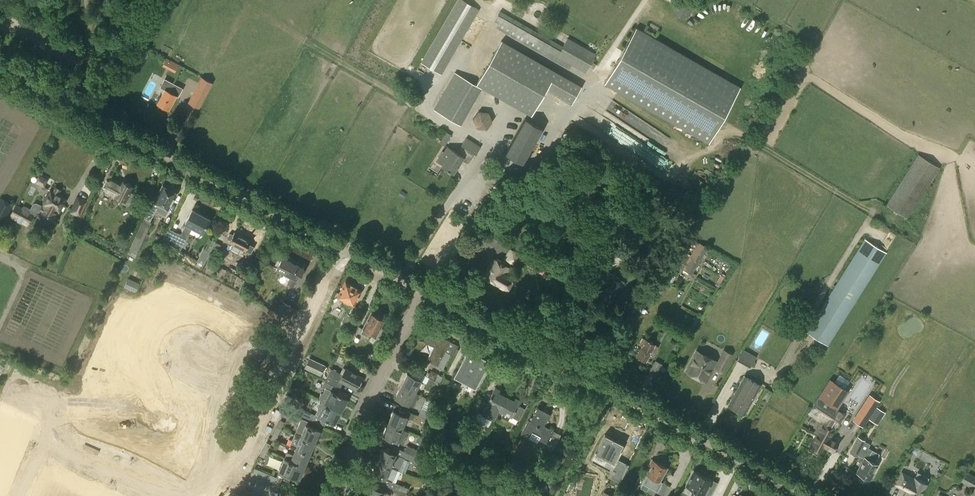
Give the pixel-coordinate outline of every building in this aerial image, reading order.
[(442,74),(480,10),(463,0),(458,0),(422,62),(442,74)] [(674,9),(674,10),(675,12),(675,13),(676,14),(677,14),(677,15),(678,16),(680,16),(681,17),(682,17),(684,17),(685,17),(685,16),(687,16),(688,15),(689,14),(690,13),(691,11),(692,9),(692,8),(692,7),(692,6),(691,4),(690,3),(690,2),(689,1),(688,0),(687,0),(678,0),(677,1),(676,2),(675,3),(674,4),(674,5),(674,6),(674,7),(674,9)] [(499,14),(496,21),(499,23),(572,64),(585,72),(595,54),(568,38),(561,50),(499,14)] [(739,84),(634,27),(604,83),(708,139),(739,84)] [(582,86),(554,70),(503,41),(478,84),(529,114),(544,87),(572,104),(582,86)] [(175,72),(179,64),(167,58),(163,65),(175,72)] [(434,109),(461,124),(482,88),(455,72),(434,109)] [(158,103),(168,109),(175,96),(178,98),(183,89),(165,79),(160,88),(165,90),(158,103)] [(211,84),(201,79),(189,102),(198,107),(211,84)] [(478,128),(487,129),(493,121),(489,112),(479,111),(474,119),(478,128)] [(506,153),(524,164),(544,129),(526,118),(506,153)] [(605,119),(600,127),(618,136),(622,127),(605,119)] [(451,135),(446,132),(442,140),(438,137),(436,141),(439,143),(440,143),(445,146),(451,135)] [(442,150),(435,161),(442,165),(441,166),(442,166),(454,173),(463,160),(468,163),(474,153),(476,154),(481,147),(467,138),(462,145),(462,146),(458,153),(448,146),(445,151),(444,152),(442,150)] [(887,205),(907,218),(939,167),(919,154),(887,205)] [(105,190),(123,200),(122,202),(127,205),(131,204),(135,195),(130,192),(133,187),(131,186),(131,185),(128,183),(126,184),(122,181),(120,184),(111,179),(109,181),(106,180),(103,186),(106,188),(105,190)] [(163,185),(154,201),(152,205),(151,204),(144,218),(150,221),(157,207),(158,208),(156,210),(165,215),(168,209),(177,193),(163,185)] [(15,206),(11,215),(18,218),(17,220),(21,223),(22,220),(28,223),(33,214),(40,211),(42,212),(41,213),(53,219),(57,211),(59,211),(66,198),(51,190),(48,197),(46,197),(44,201),(44,203),(44,204),(45,205),(44,207),(37,204),(33,205),(30,210),(24,207),(22,210),(15,206)] [(14,204),(0,198),(0,231),(14,204)] [(186,224),(180,234),(168,228),(162,240),(180,249),(192,227),(202,233),(210,219),(192,210),(185,223),(186,224)] [(142,223),(138,230),(146,234),(149,226),(142,223)] [(490,268),(485,277),(488,278),(489,280),(492,282),(494,282),(508,290),(514,278),(507,274),(511,268),(509,267),(511,262),(516,265),(522,255),(520,254),(520,253),(525,242),(527,243),(531,236),(524,232),(514,251),(513,249),(504,264),(501,262),(502,260),(498,258),(496,259),(495,259),(494,261),(493,260),(489,267),(490,268)] [(233,244),(230,250),(238,254),(241,248),(250,253),(253,247),(249,245),(250,241),(245,238),(234,233),(233,235),(230,233),(227,238),(230,240),(229,242),(233,244)] [(122,235),(117,243),(125,248),(130,240),(122,235)] [(143,239),(136,236),(131,247),(127,254),(135,258),(143,239)] [(688,236),(685,242),(692,246),(695,240),(688,236)] [(807,332),(827,345),(886,252),(866,239),(807,332)] [(210,251),(216,254),(220,245),(215,242),(210,251)] [(678,266),(692,274),(707,247),(698,242),(691,256),(685,253),(678,266)] [(629,249),(619,243),(612,253),(622,259),(629,249)] [(288,283),(293,286),(297,279),(298,280),(304,268),(282,257),(276,269),(291,277),(288,283)] [(528,265),(542,273),(547,266),(531,257),(528,262),(528,265)] [(608,282),(599,296),(610,303),(625,281),(614,273),(613,275),(608,271),(603,278),(608,282)] [(228,286),(238,289),(241,278),(231,276),(228,286)] [(138,286),(127,281),(124,287),(135,292),(138,286)] [(345,282),(337,297),(344,301),(343,302),(352,307),(353,305),(354,305),(362,290),(345,282)] [(275,300),(270,309),(277,313),(278,313),(282,303),(275,300)] [(631,311),(635,304),(628,300),(624,307),(631,311)] [(282,303),(278,313),(285,316),(290,306),(283,302),(282,303)] [(385,330),(380,327),(384,319),(383,318),(383,317),(379,315),(378,316),(371,312),(363,329),(361,332),(367,335),(369,332),(376,335),(382,337),(385,330)] [(342,322),(341,325),(346,328),(347,325),(349,326),(354,317),(346,313),(342,322)] [(345,336),(352,339),(359,326),(351,323),(345,336)] [(450,341),(430,331),(428,334),(427,334),(425,339),(435,344),(427,360),(443,368),(450,354),(445,351),(450,341)] [(639,344),(642,345),(637,355),(646,360),(655,344),(643,337),(639,344)] [(737,359),(750,366),(755,356),(743,349),(737,359)] [(468,351),(454,378),(476,389),(490,362),(468,351)] [(687,371),(705,381),(713,365),(723,369),(722,371),(722,372),(731,354),(724,351),(718,362),(697,351),(687,371)] [(309,358),(305,367),(321,374),(325,365),(309,358)] [(652,370),(659,373),(664,362),(656,359),(652,370)] [(342,374),(331,369),(325,381),(339,388),(340,389),(343,382),(356,389),(362,376),(345,368),(342,374)] [(407,373),(401,385),(415,393),(421,381),(407,373)] [(818,432),(810,447),(820,453),(824,445),(834,451),(840,440),(838,443),(830,439),(836,429),(834,428),(844,414),(836,409),(848,391),(844,389),(849,381),(839,375),(834,382),(830,380),(810,410),(822,418),(821,421),(824,423),(819,433),(818,432)] [(729,404),(730,405),(729,406),(735,409),(735,408),(745,414),(762,385),(744,376),(738,387),(739,387),(729,404)] [(438,388),(443,391),(449,380),(444,377),(438,388)] [(426,383),(437,389),(439,383),(429,378),(426,383)] [(325,381),(324,380),(322,385),(325,387),(322,393),(321,393),(319,397),(319,400),(322,401),(324,402),(341,411),(348,399),(337,393),(339,388),(325,381)] [(415,393),(401,385),(395,397),(409,404),(415,393)] [(495,387),(487,402),(478,398),(473,409),(493,420),(499,409),(506,396),(498,392),(500,390),(495,387)] [(867,399),(854,420),(863,426),(876,405),(878,401),(869,395),(867,399)] [(514,400),(506,396),(499,409),(504,412),(502,416),(508,420),(510,415),(512,416),(520,400),(515,398),(514,400)] [(341,411),(324,402),(318,415),(316,414),(315,415),(304,410),(302,416),(325,426),(328,420),(335,424),(341,411)] [(528,420),(521,433),(537,442),(539,439),(546,442),(553,430),(543,425),(550,413),(538,407),(530,421),(528,420)] [(870,418),(878,423),(885,412),(877,407),(870,418)] [(418,408),(415,414),(427,419),(428,413),(418,408)] [(407,417),(393,411),(388,423),(402,429),(407,417)] [(427,419),(415,414),(412,420),(425,425),(427,419)] [(301,418),(294,434),(315,443),(320,430),(306,425),(308,421),(301,418)] [(402,429),(388,423),(383,435),(401,443),(404,436),(400,434),(402,429)] [(315,443),(294,434),(289,446),(295,449),(310,455),(315,443)] [(629,464),(616,458),(623,444),(605,434),(591,461),(612,472),(609,477),(619,482),(629,464)] [(15,441),(3,435),(0,441),(0,455),(20,464),(25,453),(12,447),(15,441)] [(879,453),(868,448),(870,444),(864,441),(865,440),(858,437),(850,452),(856,455),(857,453),(865,458),(857,472),(863,475),(863,476),(863,477),(866,479),(868,478),(870,479),(877,464),(875,462),(879,453)] [(407,445),(405,451),(416,456),(418,450),(407,445)] [(373,459),(397,469),(405,472),(410,460),(414,462),(416,456),(405,451),(402,457),(382,448),(379,455),(375,454),(373,459)] [(310,455),(295,449),(293,454),(287,452),(284,458),(305,467),(310,455)] [(0,455),(0,472),(2,469),(15,475),(20,464),(0,455)] [(305,467),(284,458),(277,475),(290,480),(292,475),(300,479),(305,467)] [(397,469),(373,459),(371,464),(374,466),(371,473),(392,481),(397,469)] [(647,475),(641,487),(647,490),(649,486),(657,490),(662,482),(659,481),(661,478),(664,471),(667,467),(665,466),(666,464),(660,461),(659,463),(652,459),(649,465),(652,466),(647,475)] [(259,470),(253,467),(249,478),(255,481),(259,470)] [(265,472),(259,470),(255,481),(260,483),(265,472)] [(708,488),(712,479),(706,476),(706,475),(702,472),(701,473),(694,470),(686,486),(694,490),(690,495),(700,495),(701,493),(704,495),(704,494),(708,495),(710,495),(713,490),(708,488)] [(968,473),(962,470),(957,479),(973,488),(974,486),(974,487),(974,477),(968,473)] [(270,474),(265,472),(260,483),(266,485),(270,474)] [(926,484),(914,478),(902,472),(896,484),(908,490),(905,495),(920,495),(926,484)] [(266,485),(271,488),(276,477),(270,474),(266,485)] [(276,477),(271,488),(277,490),(282,479),(276,477)] [(633,480),(626,477),(624,483),(630,486),(633,480)] [(486,485),(479,481),(474,492),(481,495),(486,485)] [(98,486),(88,482),(85,487),(79,484),(74,495),(94,495),(98,486)] [(397,483),(395,489),(406,494),(409,488),(397,483)] [(539,495),(547,493),(545,484),(537,486),(539,495)] [(98,486),(94,495),(106,495),(109,491),(98,486)] [(366,495),(389,495),(390,494),(370,486),(366,495)]
